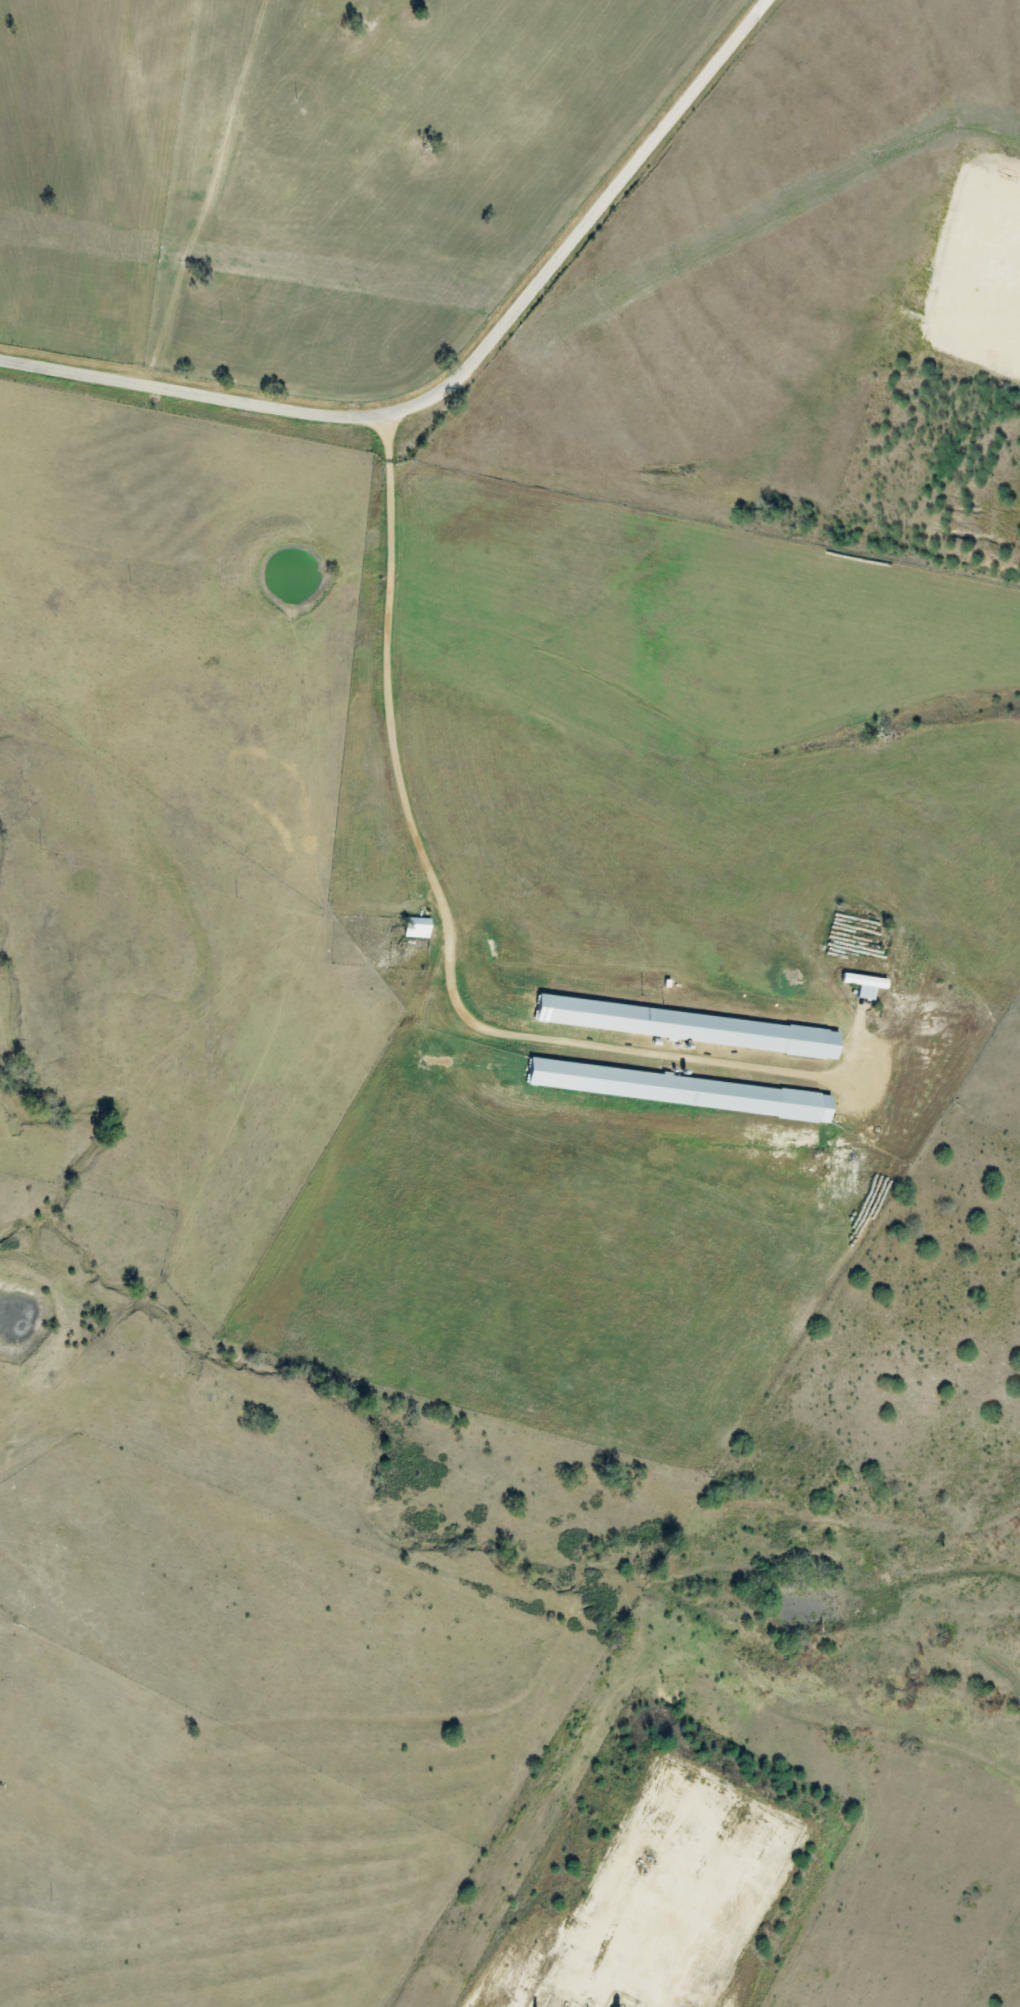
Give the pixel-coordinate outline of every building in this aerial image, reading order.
[(401,937),(426,937),(427,918),(402,918),(401,937)] [(885,979),(838,973),(837,983),(855,985),(854,998),(871,1000),(872,988),(884,989),(885,979)] [(527,1025),(832,1057),(835,1029),(530,997),(527,1025)] [(519,1087),(823,1121),(826,1093),(522,1059),(519,1087)]
